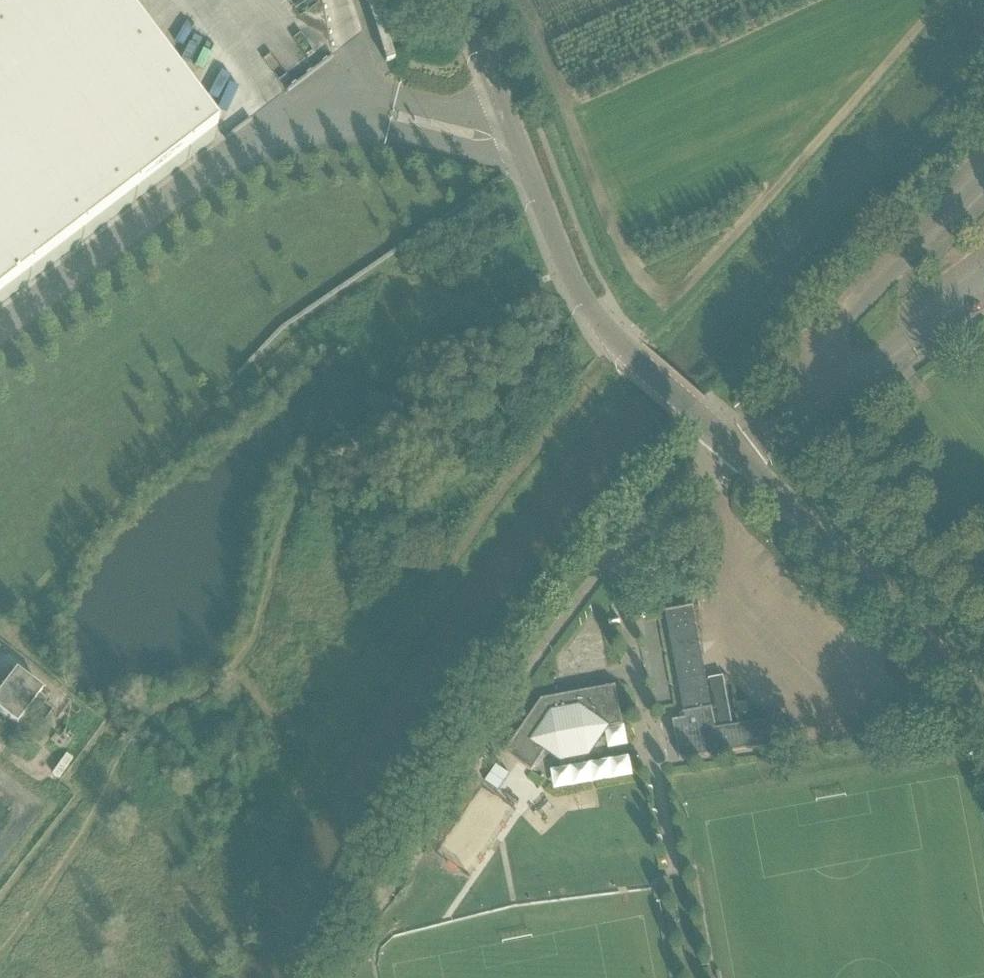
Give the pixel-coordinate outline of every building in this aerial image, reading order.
[(160,182),(214,141),(106,0),(35,0),(0,27),(0,305),(160,182)] [(694,607),(665,612),(684,715),(685,714),(686,719),(673,722),(680,760),(701,757),(778,746),(788,744),(783,714),(773,715),(774,720),(773,720),(773,721),(733,727),(723,677),(709,680),(714,709),(713,709),(708,681),(694,607)] [(6,717),(16,725),(27,710),(43,722),(52,711),(46,706),(49,702),(40,695),(42,691),(32,683),(17,671),(0,693),(0,713),(6,717)] [(604,729),(623,726),(616,687),(542,700),(505,754),(532,772),(548,749),(561,757),(588,752),(604,729)] [(748,703),(737,704),(739,714),(749,713),(748,703)] [(486,752),(475,769),(490,778),(501,760),(486,752)] [(72,759),(60,777),(67,782),(79,763),(72,759)]
